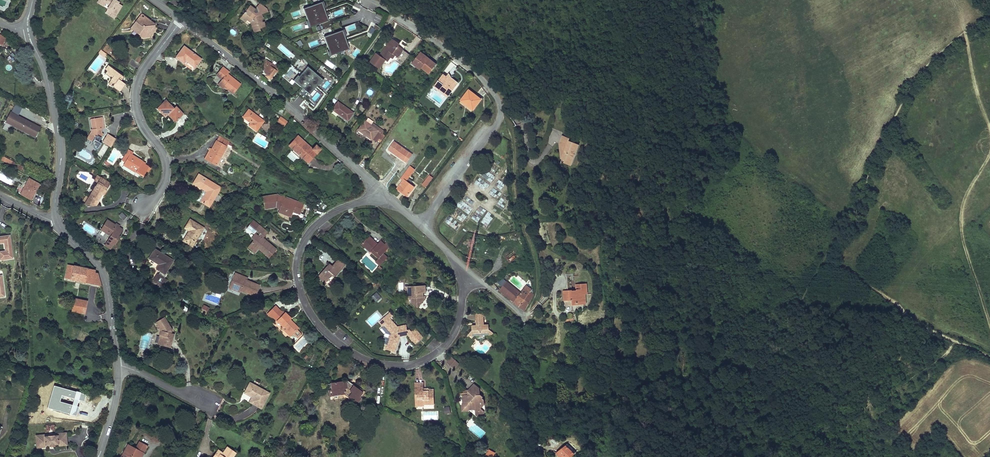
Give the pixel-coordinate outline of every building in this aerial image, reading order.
[(106,3),(108,0),(113,4),(110,8),(114,11),(113,14),(117,16),(126,4),(120,0),(102,0),(106,3)] [(326,10),(323,3),(303,10),(307,22),(305,23),(308,29),(329,22),(324,10),(326,10)] [(254,8),(248,4),(241,15),(247,19),(249,15),(252,17),(249,21),(253,31),(259,29),(259,27),(264,26),(260,12),(255,14),(252,12),(254,8)] [(156,24),(147,17),(145,19),(141,16),(138,21),(138,25),(136,28),(138,30),(138,33),(141,35),(144,35),(144,38),(151,37),(151,34),(153,30),(156,30),(156,24)] [(347,38),(344,30),(324,38),(328,50),(327,51),(329,57),(349,50),(345,39),(347,38)] [(387,48),(384,45),(378,54),(386,60),(388,56),(391,52),(393,54),(396,56),(401,48),(396,45),(398,43),(392,39),(387,45),(389,46),(387,48)] [(194,72),(203,61),(186,47),(178,57),(183,61),(182,62),(194,72)] [(419,50),(418,52),(427,59),(428,57),(419,50)] [(427,59),(418,52),(412,60),(420,66),(421,66),(428,71),(435,62),(428,57),(427,59)] [(420,66),(412,60),(410,62),(419,68),(420,66)] [(279,69),(271,63),(271,64),(267,61),(262,67),(264,69),(264,70),(265,71),(265,72),(266,73),(267,74),(266,76),(270,79),(275,71),(277,73),(279,71),(279,69)] [(124,77),(110,66),(107,70),(109,72),(106,75),(111,79),(112,77),(114,78),(112,81),(115,84),(114,85),(113,85),(112,86),(120,92),(126,85),(119,80),(120,78),(123,79),(124,79),(125,78),(124,77)] [(307,66),(294,81),(310,94),(322,79),(307,66)] [(242,85),(229,74),(230,72),(225,68),(218,76),(224,80),(221,83),(226,87),(234,93),(242,85)] [(448,93),(457,81),(449,75),(447,78),(440,73),(433,82),(448,93)] [(448,93),(433,82),(432,84),(446,95),(448,93)] [(309,100),(314,104),(324,94),(319,89),(309,100)] [(467,89),(460,99),(472,108),(480,97),(467,89)] [(308,113),(314,107),(305,99),(300,105),(308,113)] [(175,108),(167,100),(158,109),(165,116),(170,112),(172,114),(169,116),(177,123),(181,119),(178,117),(183,112),(177,107),(175,108)] [(352,112),(337,101),(332,108),(346,119),(352,112)] [(18,117),(22,109),(17,106),(13,115),(18,117)] [(281,106),(277,112),(280,115),(285,109),(281,106)] [(266,122),(250,111),(245,118),(252,124),(251,126),(259,132),(266,122)] [(13,115),(12,114),(9,120),(15,123),(13,127),(36,139),(41,130),(18,117),(13,115)] [(288,124),(282,119),(279,122),(285,127),(288,124)] [(378,129),(366,121),(360,129),(371,138),(378,129)] [(106,131),(105,123),(100,124),(99,122),(93,123),(94,130),(93,130),(94,134),(90,140),(99,146),(106,136),(103,134),(102,131),(106,131)] [(221,137),(218,142),(208,160),(218,165),(231,143),(221,137)] [(312,152),(309,149),(309,148),(304,143),(303,144),(302,142),(302,141),(298,137),(289,146),(308,164),(321,151),(316,147),(313,151),(312,152)] [(573,162),(579,145),(569,142),(570,139),(563,137),(560,145),(561,146),(560,148),(561,157),(566,159),(573,162)] [(409,152),(395,140),(389,148),(404,159),(409,152)] [(123,162),(127,164),(132,155),(133,153),(130,151),(123,162)] [(147,166),(148,165),(132,155),(127,164),(125,167),(141,177),(146,177),(151,169),(147,166)] [(11,168),(22,174),(24,170),(7,161),(5,164),(11,167),(11,168)] [(414,172),(409,168),(404,174),(409,178),(414,172)] [(9,185),(14,178),(2,171),(0,174),(0,179),(9,185)] [(113,184),(103,178),(91,198),(95,201),(95,200),(100,203),(104,195),(108,190),(109,191),(113,184)] [(479,178),(475,184),(484,189),(487,183),(479,178)] [(413,187),(404,179),(397,188),(406,196),(413,187)] [(204,202),(211,207),(222,189),(208,180),(203,189),(209,193),(204,202)] [(498,180),(496,187),(502,189),(504,182),(498,180)] [(35,192),(37,189),(34,187),(36,185),(28,181),(20,196),(31,202),(36,193),(35,192)] [(304,206),(285,197),(284,200),(275,196),(264,197),(265,207),(276,206),(280,208),(278,212),(291,217),(294,212),(300,215),(304,206)] [(123,220),(127,217),(122,212),(118,215),(123,220)] [(291,217),(278,212),(277,215),(290,221),(291,217)] [(263,237),(268,231),(254,220),(247,228),(250,230),(251,227),(255,230),(253,233),(255,234),(252,238),(254,240),(251,244),(256,248),(257,246),(270,257),(277,248),(263,237)] [(117,226),(110,221),(104,231),(114,237),(108,246),(113,249),(116,244),(117,245),(120,242),(118,240),(124,230),(122,229),(122,230),(117,227),(117,226)] [(186,241),(194,246),(205,229),(192,221),(187,229),(191,231),(186,241)] [(370,236),(364,241),(373,250),(372,251),(379,258),(376,261),(380,265),(388,257),(383,253),(389,248),(385,244),(382,247),(378,244),(370,236)] [(6,240),(0,241),(0,264),(10,262),(6,240)] [(373,250),(364,241),(363,243),(371,252),(372,251),(373,250)] [(509,249),(504,254),(509,258),(514,254),(509,249)] [(175,261),(157,250),(152,259),(160,264),(161,263),(162,264),(159,269),(167,274),(175,261)] [(327,266),(320,274),(328,281),(330,279),(331,280),(332,278),(331,277),(334,275),(336,277),(346,266),(339,260),(334,266),(331,270),(327,266)] [(100,281),(98,275),(95,274),(95,271),(67,266),(64,280),(102,287),(100,281)] [(163,287),(167,278),(156,273),(152,282),(163,287)] [(246,282),(243,281),(245,278),(233,273),(227,289),(239,294),(240,291),(255,297),(259,287),(246,282)] [(328,281),(320,274),(318,277),(326,284),(328,281)] [(524,310),(532,294),(532,293),(532,289),(531,289),(526,285),(521,292),(506,281),(498,290),(524,310)] [(427,291),(426,285),(408,286),(409,297),(412,296),(413,302),(418,301),(421,305),(427,299),(427,295),(425,296),(422,296),(422,291),(424,291),(427,291)] [(586,296),(586,286),(575,286),(575,291),(575,295),(571,295),(571,291),(571,290),(563,291),(564,302),(571,301),(571,306),(583,306),(582,296),(585,296),(586,296)] [(87,304),(74,300),(71,313),(83,316),(87,304)] [(284,325),(293,333),(290,336),(295,340),(301,333),(296,329),(298,327),(289,319),(290,317),(284,311),(276,320),(283,326),(284,325)] [(392,316),(389,312),(378,320),(381,324),(385,321),(389,318),(392,316)] [(169,330),(162,317),(153,321),(157,331),(159,331),(158,336),(160,336),(158,345),(168,348),(171,334),(168,333),(169,330)] [(406,325),(396,328),(389,318),(385,321),(386,323),(382,326),(389,334),(386,345),(391,346),(390,350),(395,352),(398,340),(396,340),(397,336),(400,337),(408,334),(411,337),(410,337),(413,340),(416,343),(422,337),(415,328),(412,331),(410,329),(407,330),(406,325)] [(485,326),(485,321),(477,321),(477,326),(472,327),(472,332),(470,338),(479,338),(479,341),(481,341),(483,342),(484,341),(486,340),(487,338),(496,337),(490,330),(490,326),(485,326)] [(290,336),(293,333),(284,325),(283,326),(281,328),(290,336)] [(458,363),(451,357),(447,362),(453,368),(458,363)] [(449,373),(453,368),(446,363),(442,368),(449,373)] [(366,391),(349,379),(347,381),(352,385),(351,387),(348,385),(348,383),(345,381),(343,381),(331,382),(332,390),(332,395),(342,394),(344,393),(357,403),(358,401),(360,402),(362,399),(361,398),(359,397),(362,392),(364,393),(366,391)] [(268,395),(249,383),(244,393),(252,398),(252,396),(255,398),(252,404),(260,409),(268,395)] [(422,384),(414,384),(415,394),(417,394),(418,403),(423,403),(423,404),(434,404),(433,388),(428,388),(428,390),(422,390),(422,387),(422,384)] [(473,384),(469,389),(473,393),(474,393),(478,396),(481,395),(476,391),(478,388),(473,384)] [(473,393),(469,389),(467,391),(468,396),(463,396),(464,403),(461,406),(467,411),(470,408),(475,408),(475,411),(476,413),(480,413),(481,419),(484,419),(484,412),(480,408),(482,406),(483,407),(484,406),(484,401),(482,399),(484,398),(481,395),(478,396),(474,393),(473,393)] [(417,394),(415,394),(415,406),(423,406),(423,404),(423,403),(418,403),(417,394)] [(567,448),(558,436),(548,444),(558,456),(567,448)] [(66,451),(65,439),(56,439),(56,440),(56,442),(63,441),(64,451),(66,451)] [(42,441),(42,440),(33,441),(34,453),(36,453),(36,443),(42,443),(42,441)] [(36,443),(36,453),(43,452),(43,451),(47,451),(47,452),(53,452),(53,450),(57,450),(57,451),(64,451),(63,441),(56,442),(56,440),(42,441),(42,443),(36,443)] [(140,452),(143,453),(146,447),(137,442),(134,449),(126,445),(122,453),(125,454),(127,455),(126,456),(138,456),(140,452)] [(211,456),(230,456),(233,453),(225,448),(220,454),(217,456),(214,453),(211,456)]
